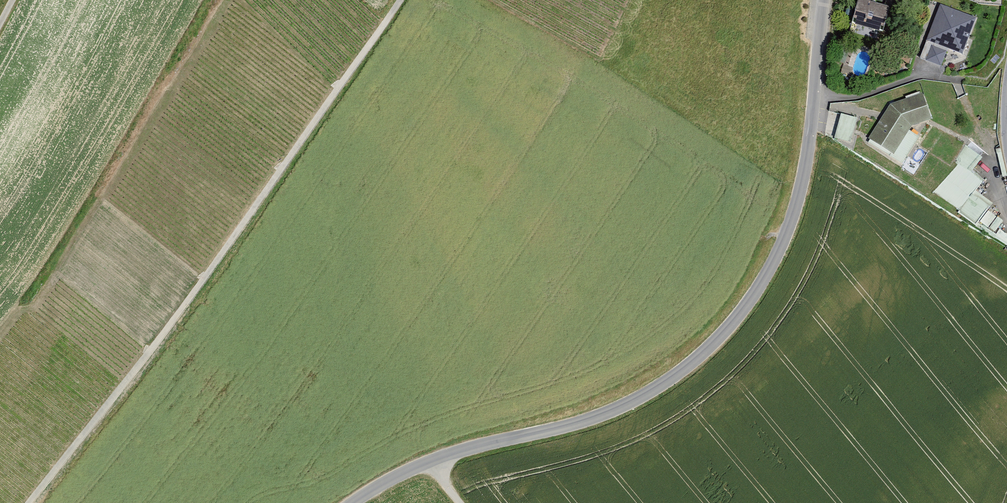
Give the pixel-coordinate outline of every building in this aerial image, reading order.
[(886,10),(857,1),(849,26),(878,35),(886,10)] [(977,19),(939,5),(919,60),(940,68),(947,50),(964,56),(977,19)] [(921,96),(888,107),(866,141),(891,156),(908,131),(929,122),(921,96)] [(833,136),(849,142),(858,118),(842,112),(833,136)] [(964,170),(971,162),(974,165),(982,157),(969,146),(964,152),(972,160),(967,165),(963,161),(959,166),(964,170)] [(961,211),(994,223),(997,215),(988,212),(993,200),(976,193),(982,179),(958,170),(956,177),(967,182),(963,193),(967,195),(961,211)]
